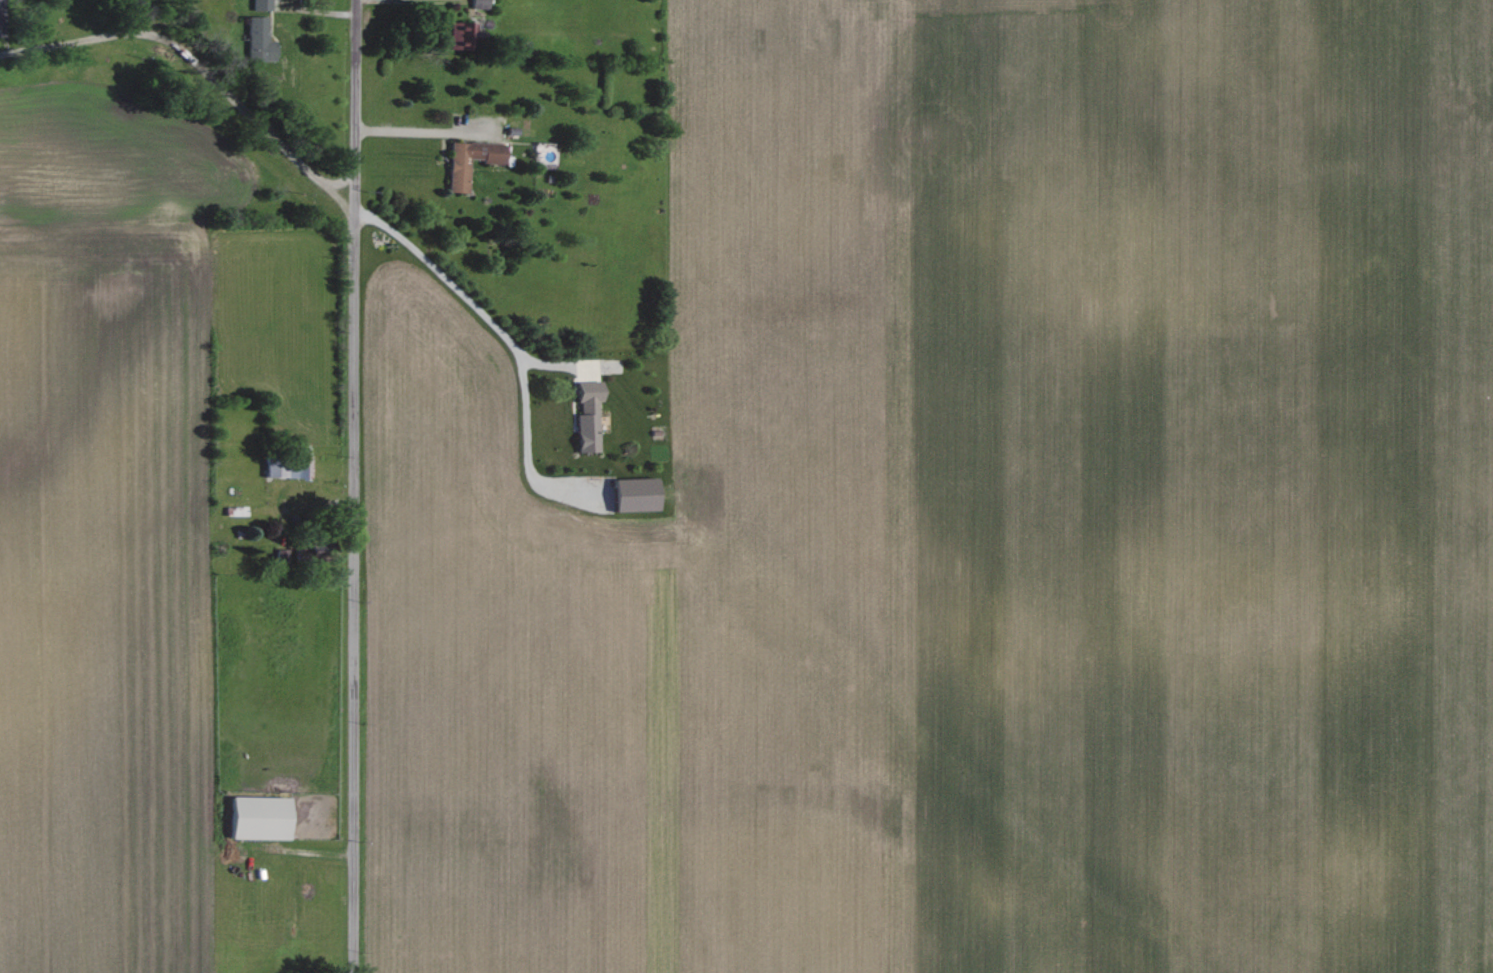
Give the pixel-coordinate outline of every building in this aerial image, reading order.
[(272,0),(254,0),(254,10),(272,10),(272,0)] [(490,9),(490,0),(473,0),(473,8),(490,9)] [(248,60),(277,61),(278,41),(269,40),(269,17),(249,16),(248,60)] [(478,23),(452,22),(451,49),(477,49),(478,23)] [(505,162),(506,143),(452,141),(450,192),(470,192),(471,161),(505,162)] [(601,452),(599,401),(605,401),(604,379),(578,380),(580,452),(601,452)] [(268,462),(268,478),(306,477),(306,461),(268,462)] [(661,511),(660,478),(617,479),(617,512),(661,511)] [(292,798),(234,797),(233,839),(291,841),(292,798)]
